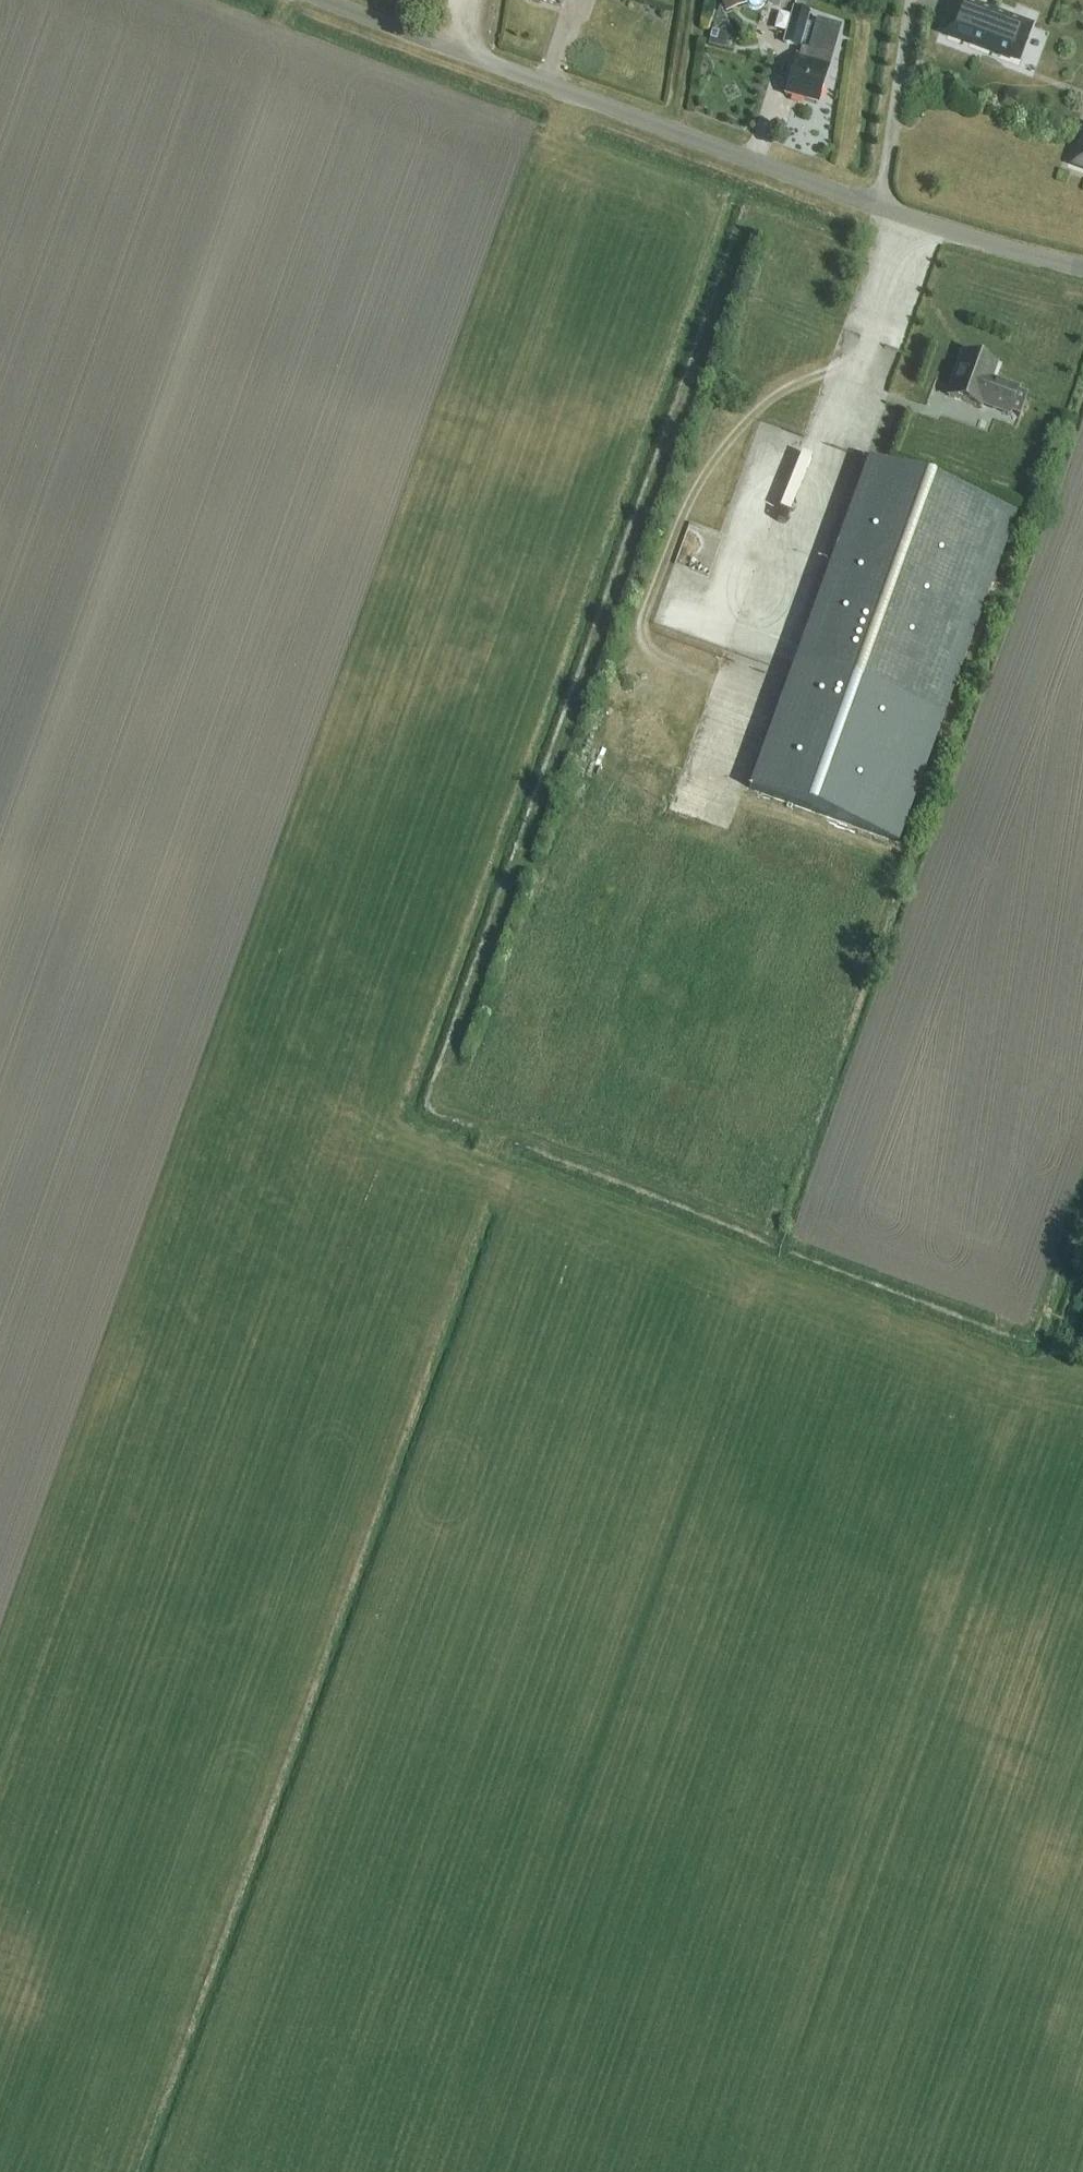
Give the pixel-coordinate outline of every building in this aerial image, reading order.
[(533,2),(537,3),(537,1),(561,8),(564,0),(533,0),(533,2)] [(746,6),(744,0),(720,0),(725,14),(746,6)] [(959,2),(947,35),(1016,60),(1026,32),(1009,26),(1011,20),(959,2)] [(809,15),(791,10),(782,44),(800,49),(809,15)] [(796,58),(785,96),(818,105),(832,57),(840,27),(817,20),(806,60),(796,58)] [(1074,165),(1082,168),(1082,142),(1074,165)] [(1008,416),(1009,413),(1019,417),(1027,396),(1017,392),(1018,389),(990,379),(996,365),(963,353),(947,397),(980,408),(981,406),(1008,416)] [(867,460),(793,666),(748,788),(897,842),(1016,513),(867,460)]
